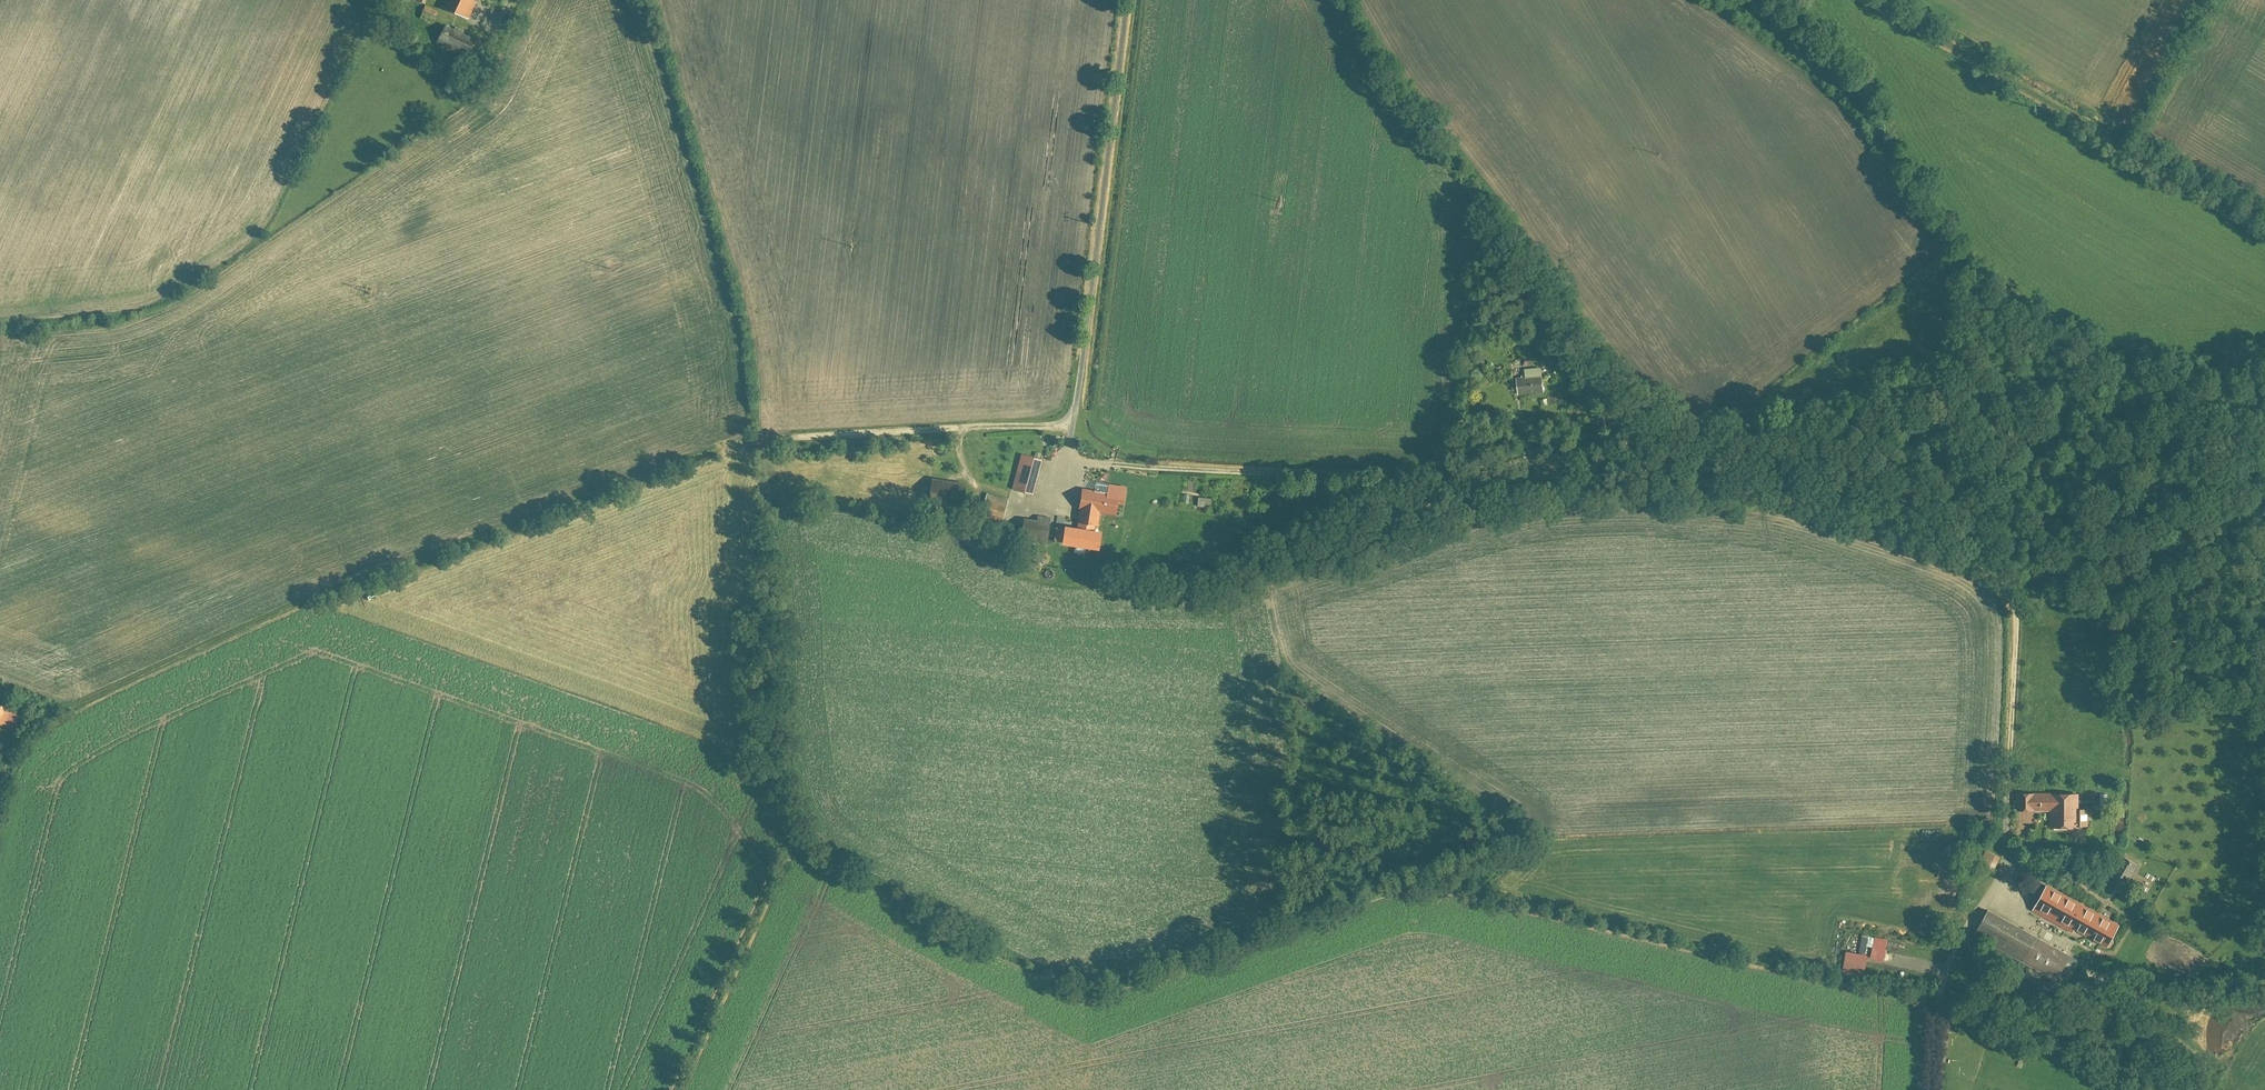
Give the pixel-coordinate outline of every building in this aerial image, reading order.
[(441,8),(467,19),(475,0),(444,0),(441,8)] [(445,22),(434,47),(463,59),(473,34),(445,22)] [(1543,378),(1541,378),(1540,368),(1523,369),(1524,380),(1515,380),(1517,397),(1544,395),(1543,378)] [(1013,489),(1032,494),(1041,460),(1022,455),(1013,489)] [(1080,513),(1079,525),(1077,525),(1075,545),(1094,547),(1096,527),(1093,527),(1095,514),(1115,516),(1117,502),(1142,505),(1144,481),(1109,477),(1107,495),(1081,492),(1078,512),(1080,513)] [(985,497),(981,513),(1002,519),(1007,503),(985,497)] [(1198,497),(1198,509),(1210,510),(1211,498),(1198,497)] [(1057,519),(1050,553),(1068,557),(1076,523),(1057,519)] [(1072,570),(1091,573),(1094,547),(1075,545),(1072,570)] [(4,733),(13,713),(0,707),(0,731),(4,733)] [(2034,800),(2034,795),(2034,794),(2018,794),(2018,810),(2034,810),(2034,807),(2034,805),(2034,800)] [(2034,805),(2034,807),(2053,807),(2053,810),(2053,827),(2054,827),(2066,827),(2066,825),(2075,825),(2075,828),(2076,828),(2076,825),(2087,825),(2087,811),(2076,811),(2076,795),(2053,795),(2045,795),(2034,795),(2034,800),(2034,805)] [(1981,864),(1994,871),(2000,858),(1987,852),(1981,864)] [(2137,865),(2125,859),(2113,880),(2125,887),(2137,865)] [(2046,887),(2033,911),(2072,933),(2075,928),(2108,947),(2119,926),(2046,887)] [(1988,911),(1975,935),(2057,980),(2058,977),(2066,982),(2078,961),(1988,911)] [(1846,952),(1843,969),(1865,973),(1868,956),(1846,952)] [(2023,976),(2015,992),(2038,1005),(2047,989),(2023,976)]
